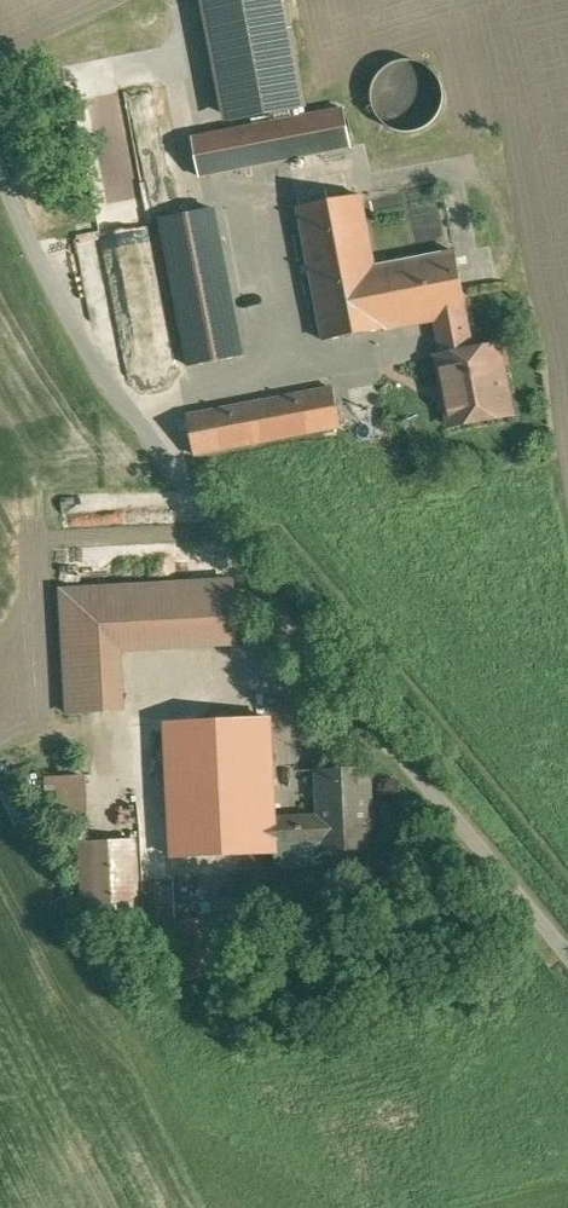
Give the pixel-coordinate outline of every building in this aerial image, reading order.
[(305,108),(283,0),(195,0),(220,125),(305,108)] [(376,121),(386,129),(395,133),(408,134),(420,131),(430,124),(438,114),(441,101),(440,89),(437,81),(429,71),(418,64),(406,62),(393,64),(382,69),(377,74),(370,85),(368,98),(370,110),(376,121)] [(345,109),(190,139),(198,179),(353,149),(345,109)] [(432,324),(466,318),(454,251),(374,265),(363,197),(293,209),(317,344),(432,324)] [(214,208),(156,220),(186,369),(245,357),(214,208)] [(432,324),(437,355),(471,349),(466,318),(432,324)] [(431,355),(443,432),(514,421),(503,345),(471,349),(437,355),(431,355)] [(330,389),(185,414),(193,458),(338,433),(330,389)] [(57,586),(60,717),(120,715),(119,649),(235,647),(233,582),(57,586)] [(273,818),(270,724),(131,727),(132,788),(168,787),(170,859),(273,857),(273,845),(273,818)] [(371,770),(311,774),(313,817),(315,843),(316,859),(376,856),(371,770)] [(89,817),(88,775),(46,775),(46,793),(59,793),(59,818),(89,817)] [(315,843),(313,817),(273,818),(273,845),(315,843)] [(138,930),(135,841),(82,843),(85,932),(138,930)]
